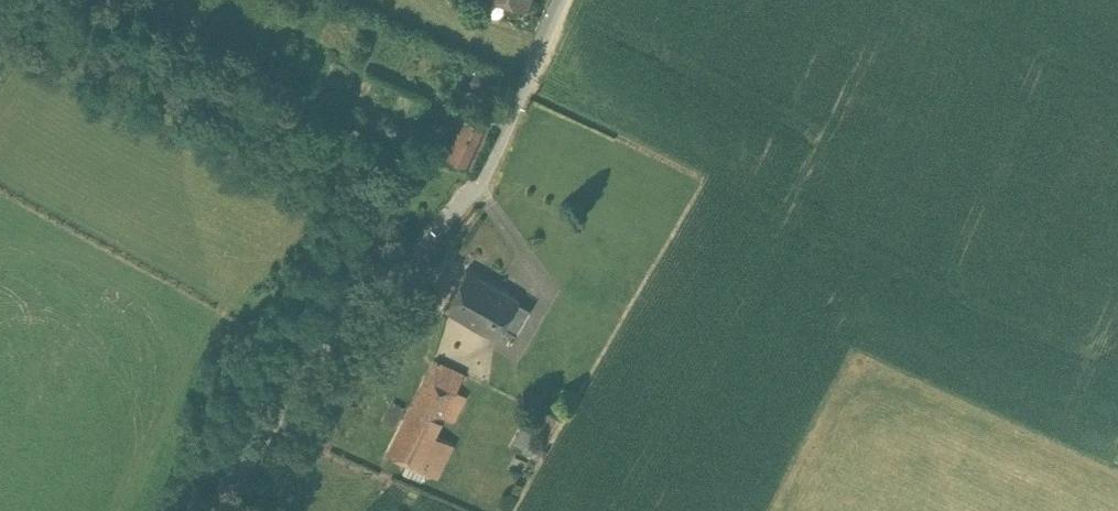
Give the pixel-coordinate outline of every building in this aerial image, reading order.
[(486,120),(458,108),(439,149),(466,161),(486,120)] [(518,297),(466,265),(443,303),(495,335),(501,324),(516,299),(518,297)] [(530,308),(516,299),(501,324),(515,332),(530,308)] [(435,355),(387,449),(415,463),(433,430),(442,412),(455,386),(464,370),(435,355)] [(455,386),(442,412),(453,418),(466,392),(455,386)] [(433,430),(415,463),(436,473),(452,440),(433,430)]
